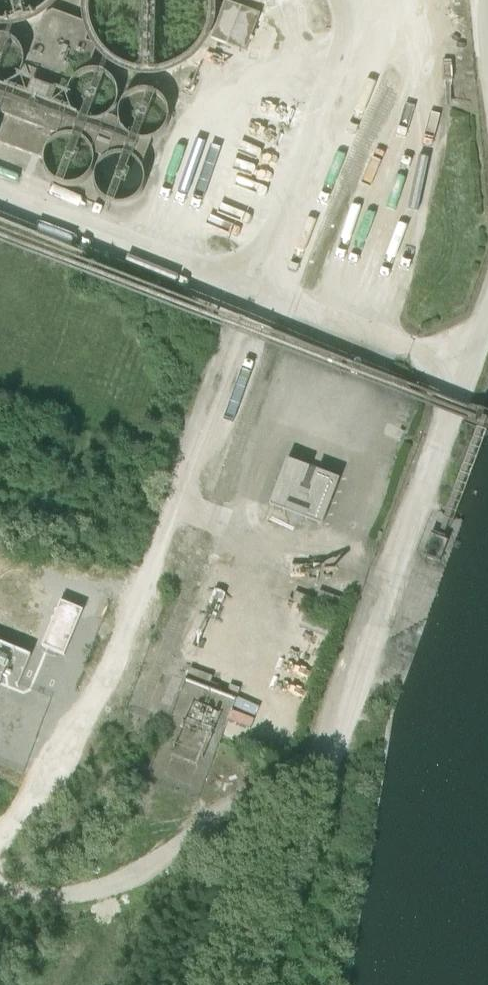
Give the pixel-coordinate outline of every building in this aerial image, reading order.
[(28,30),(50,14),(58,0),(0,0),(0,35),(1,36),(28,30)] [(173,85),(195,73),(210,53),(217,29),(214,4),(212,0),(93,0),(88,19),(91,44),(104,66),(123,82),(148,88),(173,85)] [(242,0),(243,6),(245,11),(249,15),(256,17),(261,17),(268,15),(273,10),(275,4),(276,0),(242,0)] [(226,9),(214,48),(246,60),(260,22),(226,9)] [(2,132),(0,141),(0,151),(46,168),(47,160),(52,152),(61,145),(71,144),(81,146),(90,153),(95,163),(106,168),(108,166),(116,163),(126,163),(135,168),(142,174),(142,176),(154,147),(150,148),(139,148),(129,143),(123,136),(121,130),(108,125),(102,129),(91,130),(82,126),(75,121),(72,115),(70,107),(71,98),(75,90),(82,83),(89,81),(98,59),(93,53),(85,35),(85,31),(52,19),(45,24),(22,82),(16,89),(7,94),(0,94),(0,127),(2,132)] [(12,90),(20,84),(24,76),(25,66),(22,57),(16,50),(8,45),(0,44),(0,93),(3,93),(12,90)] [(98,129),(108,125),(115,120),(119,112),(120,102),(117,93),(111,85),(102,81),(93,80),(84,83),(76,89),(72,97),(71,107),(74,116),(80,124),(88,128),(98,129)] [(149,148),(158,145),(166,139),(170,130),(171,121),(168,112),(162,104),(154,100),(144,99),(135,102),(128,108),(123,116),(122,126),(125,135),(131,143),(140,147),(149,148)] [(73,195),(82,193),(89,187),(94,178),(95,169),(92,159),(86,152),(77,147),(68,147),(63,147),(58,149),(51,156),(47,164),(46,174),(49,183),(55,190),(63,195),(73,195)] [(123,213),(133,210),(140,204),(145,196),(145,186),(143,177),(136,170),(128,165),(118,164),(109,167),(102,173),(97,182),(96,191),(99,200),(105,208),(114,212),(123,213)] [(471,434),(487,441),(487,440),(487,419),(479,416),(471,434)] [(287,468),(270,515),(321,534),(339,487),(317,479),(311,496),(304,494),(310,476),(287,468)] [(191,675),(187,687),(209,695),(213,682),(191,675)] [(287,695),(284,704),(306,713),(310,704),(289,696),(287,695)]
